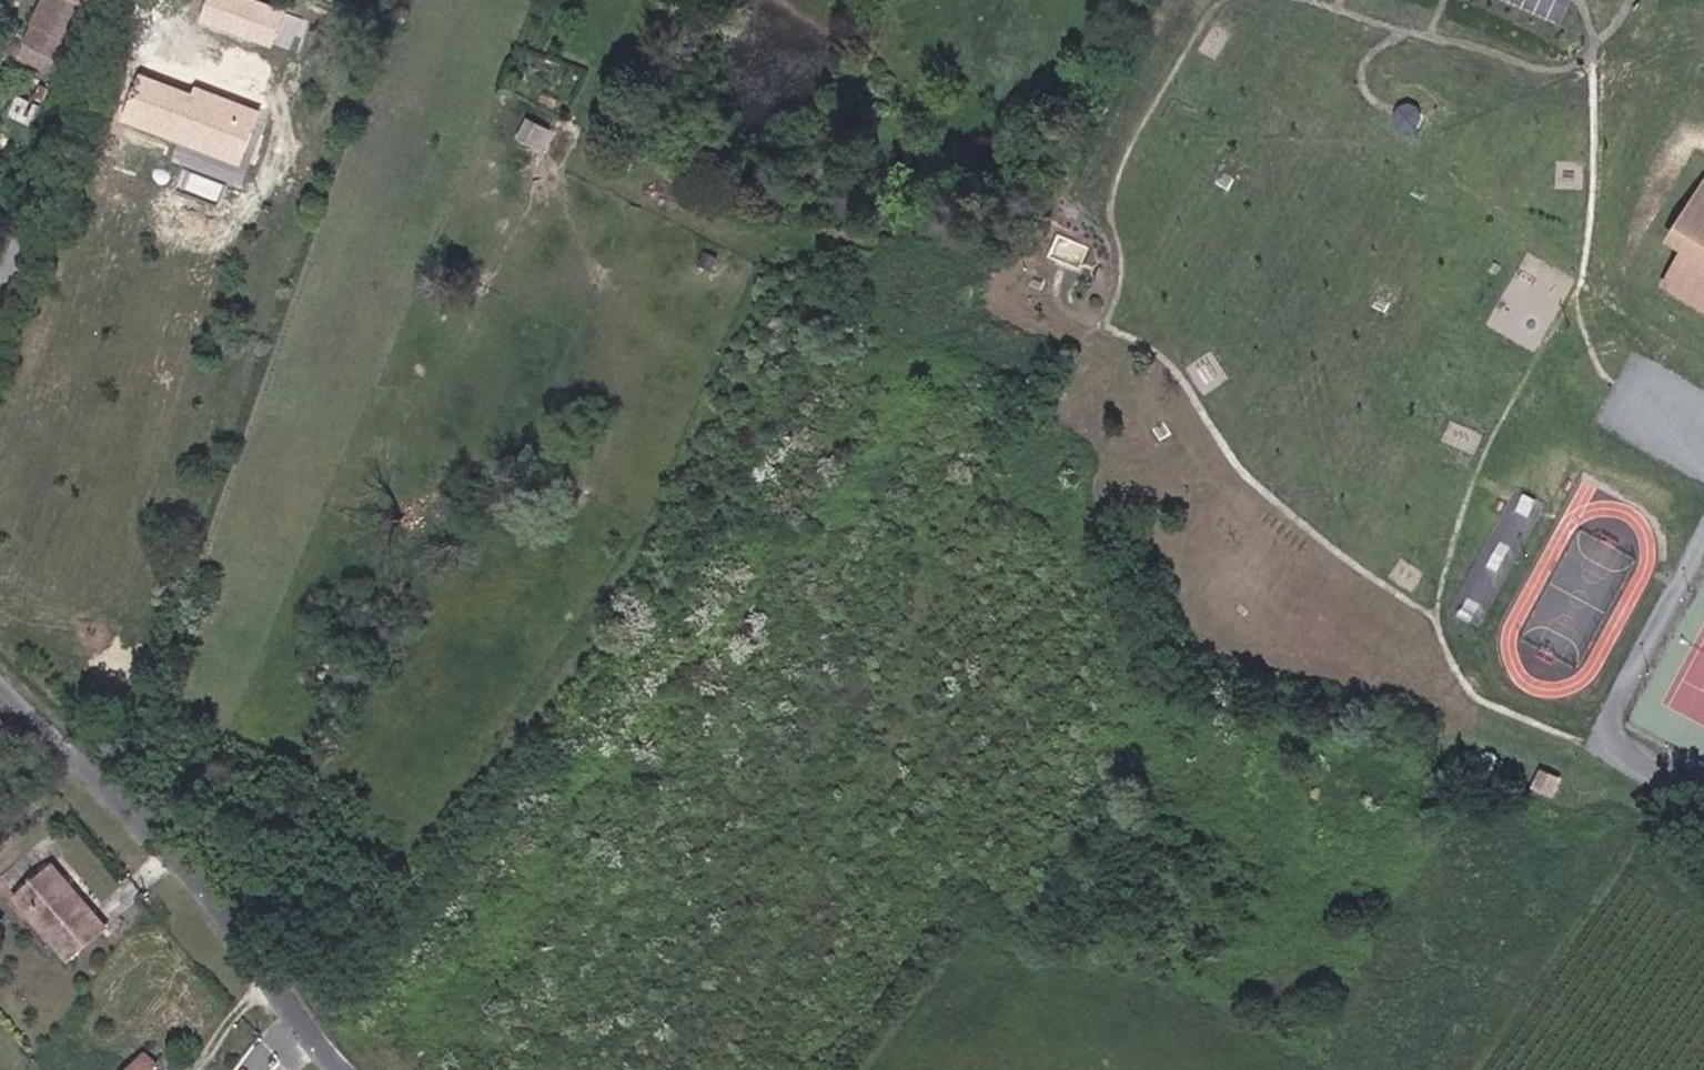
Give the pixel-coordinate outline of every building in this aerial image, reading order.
[(15,59),(62,85),(86,9),(83,7),(87,0),(47,0),(15,59)] [(255,0),(202,0),(197,13),(264,39),(276,8),(255,0)] [(291,15),(276,8),(264,39),(279,46),(291,15)] [(186,91),(133,67),(117,105),(173,130),(176,123),(236,149),(252,111),(189,84),(186,91)] [(173,130),(117,105),(115,109),(230,161),(236,149),(176,123),(173,130)] [(1407,133),(1419,128),(1421,113),(1407,105),(1396,112),(1395,126),(1407,133)] [(1668,245),(1683,254),(1663,289),(1703,312),(1703,184),(1703,183),(1668,245)] [(1089,244),(1053,223),(1038,250),(1075,271),(1089,244)] [(42,876),(7,909),(64,969),(99,937),(42,876)]
